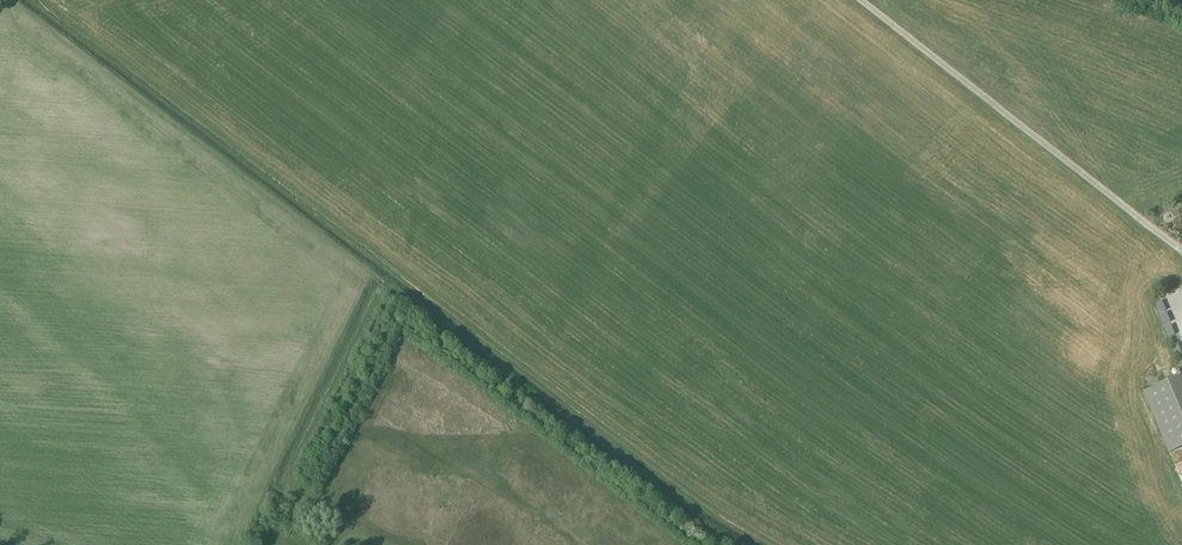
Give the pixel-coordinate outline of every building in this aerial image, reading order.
[(1169,454),(1181,449),(1181,377),(1144,393),(1169,454)]
